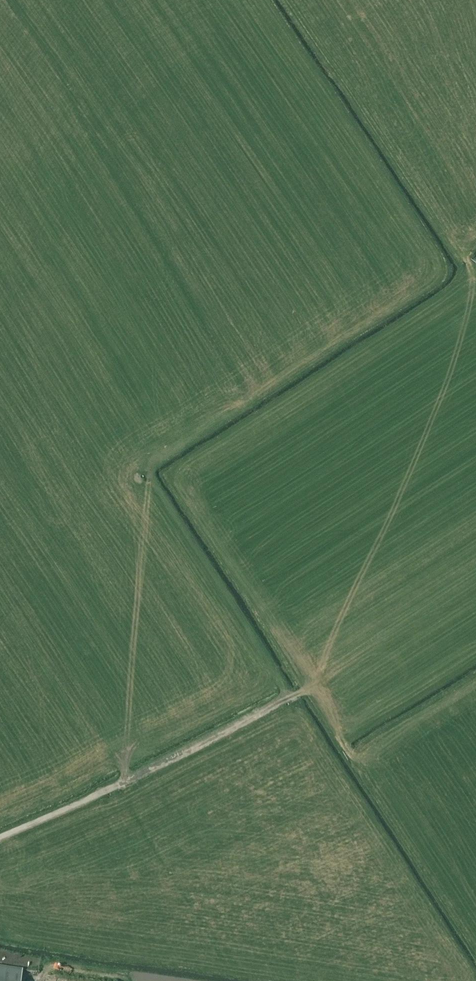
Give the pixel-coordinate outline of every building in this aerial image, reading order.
[(22,970),(0,967),(0,980),(20,980),(22,970)]
